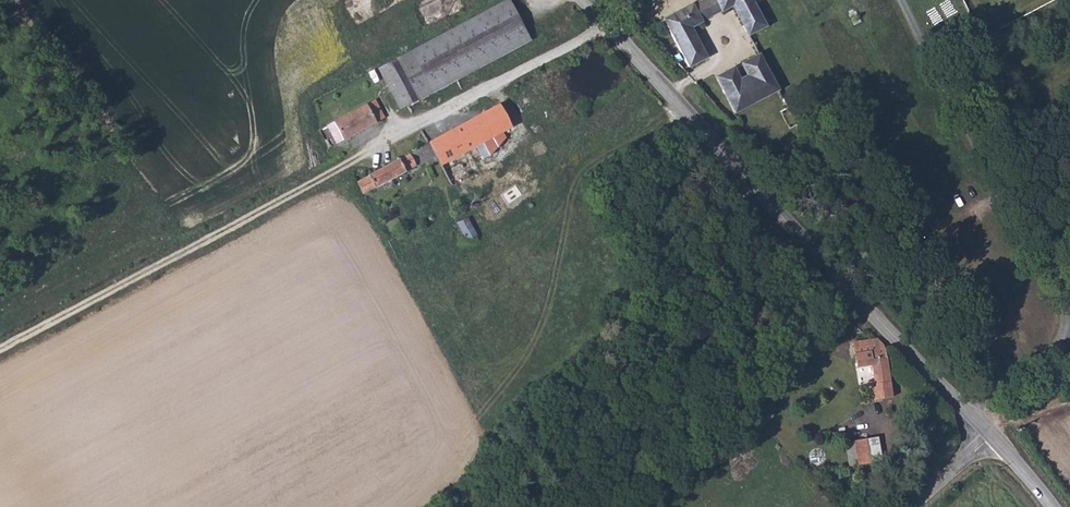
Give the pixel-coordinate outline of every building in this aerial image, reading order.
[(396,55),(414,96),(526,42),(509,0),(506,0),(396,55)] [(666,15),(690,60),(698,56),(702,62),(710,57),(695,23),(736,5),(748,29),(767,18),(756,0),(696,0),(666,15)] [(759,49),(719,69),(733,104),(777,84),(759,49)] [(414,96),(396,55),(385,60),(402,101),(414,96)] [(384,93),(326,122),(334,139),(393,109),(384,93)] [(794,115),(785,100),(776,103),(785,125),(795,122),(794,115)] [(501,107),(355,179),(362,191),(417,164),(439,154),(444,165),(476,150),(480,160),(498,152),(496,147),(507,142),(501,129),(509,125),(501,107)] [(744,108),(732,113),(739,123),(748,119),(744,108)] [(756,128),(747,134),(755,145),(763,140),(756,128)] [(471,219),(460,221),(464,240),(475,237),(471,219)] [(892,361),(877,343),(861,344),(860,359),(864,370),(873,370),(873,386),(872,398),(890,400),(892,361)] [(861,344),(841,344),(841,358),(860,359),(861,344)] [(845,463),(877,463),(877,438),(845,438),(845,463)]
